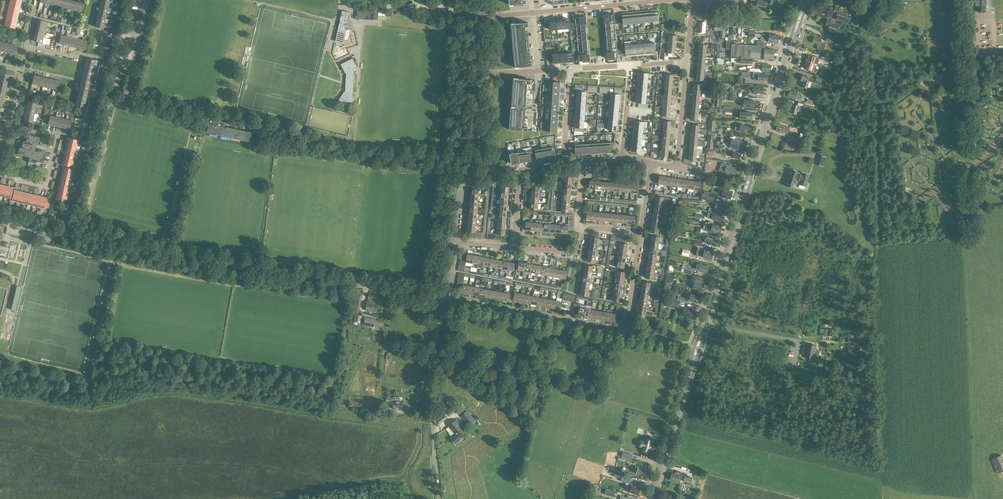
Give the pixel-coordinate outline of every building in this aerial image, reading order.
[(764,9),(765,2),(757,0),(756,4),(751,3),(751,6),(764,9)] [(847,11),(835,6),(832,14),(836,15),(835,18),(847,23),(849,16),(846,15),(847,11)] [(356,19),(359,19),(359,20),(359,19),(378,20),(378,11),(357,10),(357,16),(356,16),(356,19)] [(344,43),(346,30),(353,29),(350,19),(349,18),(350,12),(342,11),(335,41),(344,43)] [(605,23),(605,24),(615,24),(618,23),(617,17),(614,17),(614,14),(604,15),(605,21),(605,23)] [(585,25),(586,25),(585,25),(585,23),(586,23),(585,23),(585,17),(575,18),(575,21),(572,21),(573,28),(576,27),(586,26),(585,25)] [(839,24),(827,19),(824,27),(828,28),(827,31),(839,35),(841,29),(838,28),(839,24)] [(512,28),(510,28),(512,44),(514,44),(514,46),(513,46),(512,46),(513,52),(515,52),(515,54),(513,54),(513,53),(514,64),(516,64),(516,67),(532,65),(532,62),(527,62),(523,27),(529,27),(528,22),(512,24),(512,28)] [(699,22),(698,32),(705,32),(705,35),(708,35),(708,30),(706,29),(706,22),(699,22)] [(606,32),(606,33),(616,32),(615,24),(605,24),(605,25),(605,26),(606,31),(606,32)] [(576,27),(577,35),(586,35),(586,34),(587,33),(586,33),(586,27),(586,26),(576,27)] [(607,40),(607,41),(616,40),(616,32),(606,33),(606,34),(607,40),(606,40),(607,40)] [(587,42),(586,36),(587,36),(586,36),(586,35),(577,35),(578,44),(587,43),(587,42)] [(826,44),(820,42),(821,39),(814,37),(812,43),(818,44),(816,49),(819,50),(819,52),(823,53),(826,44)] [(608,48),(608,49),(617,48),(616,40),(607,41),(607,42),(608,48),(607,48),(608,48)] [(732,41),(731,49),(731,57),(767,60),(768,58),(773,59),(774,50),(764,49),(765,46),(764,46),(757,45),(739,44),(739,42),(732,41)] [(578,44),(578,52),(588,51),(588,50),(587,44),(588,44),(587,44),(587,43),(578,44)] [(608,50),(607,50),(608,50),(608,53),(608,59),(618,58),(618,55),(621,55),(620,48),(617,48),(608,49),(608,50)] [(579,59),(579,61),(589,60),(588,55),(589,55),(588,55),(588,52),(588,51),(578,52),(575,52),(576,59),(579,59)] [(807,58),(806,62),(813,64),(815,60),(817,61),(818,57),(815,56),(814,57),(809,56),(808,59),(807,58)] [(339,100),(349,107),(355,99),(353,97),(354,69),(357,68),(352,58),(341,64),(346,73),(345,92),(344,92),(339,100)] [(806,66),(805,68),(810,70),(810,71),(813,72),(814,69),(812,68),(813,64),(806,62),(805,65),(806,66)] [(84,70),(92,72),(94,66),(85,64),(84,70)] [(758,64),(757,69),(761,69),(761,71),(769,72),(770,65),(762,64),(758,64)] [(82,76),(91,78),(92,72),(84,70),(82,76)] [(644,73),(644,71),(639,71),(639,79),(648,79),(648,73),(644,73)] [(754,73),(754,76),(754,80),(767,81),(767,74),(758,74),(758,73),(754,73)] [(810,77),(802,75),(801,81),(804,82),(803,87),(807,88),(809,81),(813,82),(814,79),(810,77)] [(527,84),(531,84),(531,80),(515,79),(514,82),(512,82),(509,129),(528,131),(528,127),(524,127),(525,117),(527,84)] [(79,87),(88,89),(89,84),(81,81),(79,87)] [(577,91),(586,92),(597,93),(598,86),(588,86),(588,90),(583,90),(583,85),(575,85),(575,91),(577,91)] [(750,85),(749,89),(750,89),(750,93),(763,94),(763,87),(754,87),(754,85),(750,85)] [(620,95),(622,95),(623,88),(615,87),(614,92),(609,92),(610,87),(600,86),(599,93),(611,94),(620,95)] [(78,93),(87,95),(88,89),(79,87),(78,93)] [(789,91),(788,97),(800,100),(802,95),(797,94),(797,93),(789,91)] [(796,114),(797,111),(801,112),(802,108),(799,107),(800,106),(793,104),(790,113),(796,114)] [(709,120),(708,133),(719,134),(719,129),(715,129),(716,120),(709,120)] [(584,122),(575,121),(574,131),(584,132),(584,122)] [(207,133),(250,142),(252,132),(209,123),(207,133)] [(741,125),(736,123),(734,130),(742,132),(742,131),(747,132),(748,127),(741,124),(741,125)] [(776,129),(777,129),(776,131),(783,133),(783,132),(788,133),(790,127),(778,123),(776,129)] [(256,133),(254,143),(258,144),(260,136),(260,138),(265,139),(265,137),(261,136),(262,135),(260,135),(260,134),(256,133)] [(19,147),(17,155),(29,157),(28,162),(35,164),(36,161),(43,163),(46,151),(38,149),(38,152),(34,151),(36,144),(38,144),(39,137),(27,134),(26,141),(23,141),(22,148),(19,147)] [(40,145),(47,147),(49,137),(42,135),(40,145)] [(730,138),(727,137),(726,142),(728,142),(742,146),(744,142),(740,141),(740,140),(736,139),(735,140),(730,138)] [(98,156),(95,155),(91,176),(97,178),(104,142),(101,141),(98,156)] [(742,146),(728,142),(727,148),(729,149),(730,147),(741,150),(742,146)] [(521,148),(517,149),(518,152),(525,150),(524,149),(528,148),(527,143),(520,145),(521,148)] [(642,146),(632,145),(632,153),(636,153),(636,152),(641,152),(642,146)] [(730,156),(730,155),(732,155),(732,157),(739,159),(740,153),(731,150),(731,152),(728,151),(727,155),(730,156)] [(823,167),(827,157),(819,154),(816,165),(823,167)] [(726,165),(721,163),(719,171),(722,172),(721,174),(728,176),(729,174),(734,175),(736,167),(732,166),(732,164),(730,164),(730,165),(726,165)] [(790,175),(789,177),(788,177),(788,179),(789,179),(787,185),(786,185),(794,188),(797,180),(800,181),(799,184),(806,186),(809,176),(803,174),(802,175),(798,173),(799,172),(791,170),(789,174),(790,175)] [(572,183),(572,177),(569,176),(569,173),(562,172),(562,178),(564,178),(564,182),(572,183)] [(730,199),(732,192),(723,189),(721,196),(730,199)] [(44,207),(48,208),(50,200),(46,199),(46,197),(41,196),(38,207),(44,208),(44,207)] [(717,202),(715,209),(726,212),(728,205),(717,202)] [(721,216),(722,215),(722,214),(711,212),(709,218),(711,219),(723,222),(724,217),(721,216)] [(721,226),(713,223),(713,222),(709,221),(707,226),(709,226),(720,230),(721,226)] [(715,246),(717,240),(713,238),(710,237),(707,236),(705,242),(708,243),(715,246)] [(694,255),(697,256),(700,248),(696,247),(694,252),(691,251),(690,255),(685,253),(684,256),(689,258),(689,257),(693,258),(694,255)] [(711,260),(713,252),(705,249),(702,249),(700,256),(703,257),(702,257),(711,260)] [(478,264),(477,267),(483,268),(484,265),(485,257),(480,256),(478,264)] [(498,268),(502,269),(503,261),(497,259),(496,267),(495,271),(497,271),(498,268)] [(509,262),(503,261),(502,269),(501,272),(503,272),(504,269),(508,270),(509,262)] [(524,271),(525,263),(519,262),(518,270),(516,269),(516,273),(519,273),(520,270),(524,271)] [(524,271),(523,274),(525,274),(526,271),(530,272),(531,264),(531,263),(528,262),(527,263),(525,263),(524,271)] [(531,264),(530,272),(529,275),(531,275),(532,272),(535,273),(536,273),(537,265),(531,264)] [(709,267),(700,264),(698,270),(707,273),(707,272),(708,271),(708,269),(709,267)] [(537,265),(536,273),(535,273),(535,276),(537,277),(538,274),(541,274),(543,266),(537,265)] [(654,273),(646,272),(645,278),(653,279),(653,280),(656,281),(657,277),(653,276),(654,273)] [(696,276),(694,282),(703,285),(704,282),(705,281),(705,279),(696,276)] [(702,287),(703,285),(694,282),(693,285),(691,284),(690,287),(701,291),(702,290),(703,289),(702,287)] [(10,307),(14,308),(19,285),(15,284),(10,307)] [(508,293),(505,293),(503,301),(509,302),(510,294),(511,294),(512,292),(508,291),(508,293)] [(358,315),(362,295),(357,294),(353,314),(356,314),(354,321),(359,322),(360,315),(358,315)] [(699,299),(699,297),(700,296),(691,294),(689,300),(698,303),(698,300),(699,299)] [(374,302),(374,301),(373,301),(374,299),(370,298),(370,300),(369,300),(369,301),(367,301),(366,310),(376,312),(377,302),(374,302)] [(669,309),(676,311),(679,302),(672,300),(669,309)] [(578,315),(584,316),(586,309),(586,306),(580,305),(580,307),(579,310),(578,313),(578,315)] [(681,316),(692,319),(695,312),(688,309),(688,308),(683,307),(681,316)] [(375,319),(365,318),(364,325),(374,327),(375,319)] [(816,363),(818,356),(814,355),(816,346),(808,344),(805,356),(809,357),(809,361),(816,363)] [(463,409),(458,403),(452,409),(451,408),(446,411),(450,416),(456,411),(459,413),(463,409)] [(475,421),(467,411),(461,416),(469,426),(475,421)] [(444,414),(436,420),(439,424),(447,418),(444,414)] [(460,438),(463,435),(459,430),(462,427),(456,419),(448,426),(455,434),(456,433),(457,434),(451,439),(455,444),(461,439),(460,438)] [(644,441),(642,440),(640,446),(643,447),(642,450),(649,452),(653,440),(645,438),(644,441)] [(633,454),(623,452),(621,457),(631,460),(633,454)] [(1001,455),(991,459),(998,474),(1002,472),(1002,459),(1001,455)] [(638,466),(636,473),(644,476),(646,470),(641,468),(642,467),(638,466)] [(688,478),(699,481),(702,473),(691,470),(688,478)] [(681,476),(672,473),(670,480),(679,483),(681,476)] [(631,477),(622,474),(620,481),(629,484),(631,477)] [(640,487),(632,485),(629,484),(628,488),(630,489),(629,492),(633,493),(638,494),(640,487)]
